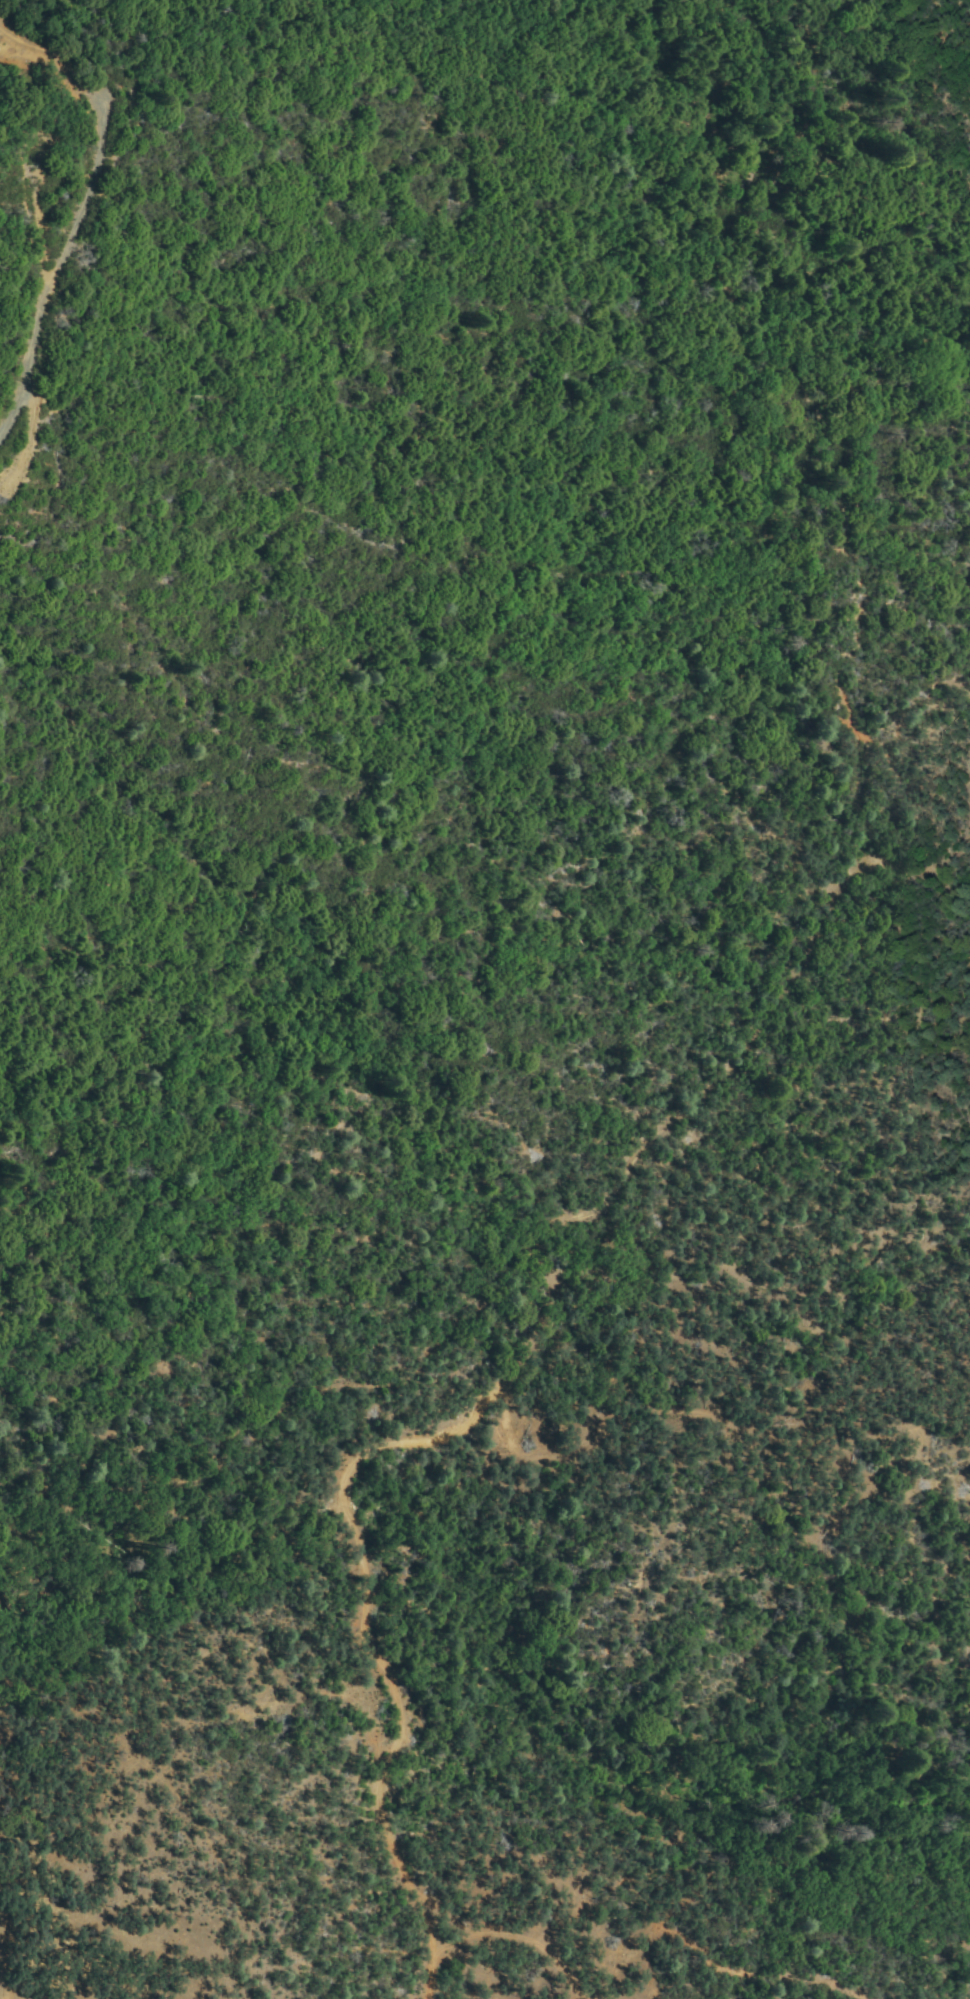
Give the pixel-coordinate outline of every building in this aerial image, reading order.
[(21,1584),(15,1597),(6,1593),(12,1580),(21,1584)]
